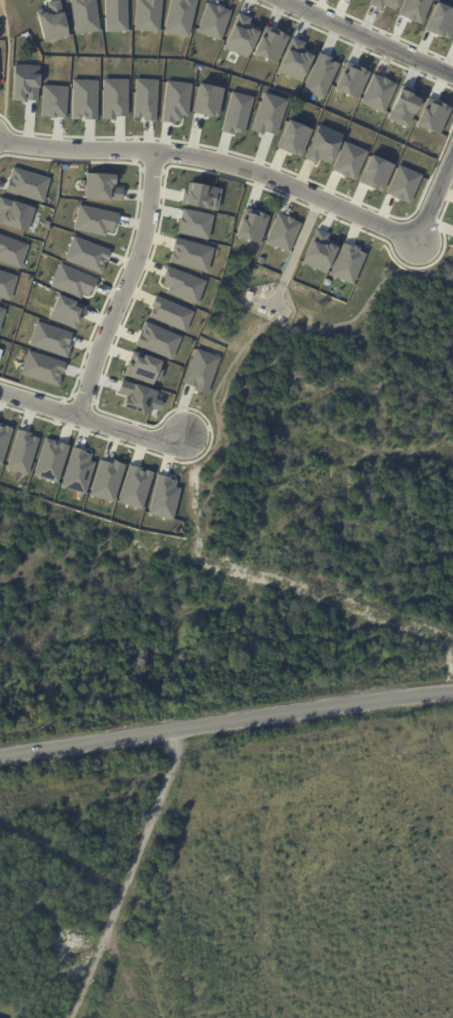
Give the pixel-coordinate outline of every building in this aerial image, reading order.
[(43,41),(67,36),(59,0),(46,3),(47,7),(43,8),(44,11),(36,13),(43,41)] [(73,33),(69,0),(94,0),(99,30),(73,33)] [(127,31),(126,0),(103,0),(104,32),(127,31)] [(158,31),(161,0),(136,0),(133,29),(158,31)] [(163,32),(187,37),(195,0),(169,0),(163,32)] [(368,5),(370,0),(399,0),(394,11),(382,6),(381,10),(368,5)] [(397,14),(403,0),(431,0),(421,24),(397,14)] [(436,1),(452,9),(452,26),(447,40),(423,29),(436,1)] [(195,32),(219,40),(229,10),(221,7),(221,6),(216,5),(215,5),(205,2),(195,32)] [(237,13),(249,18),(247,22),(258,27),(245,57),(222,47),(237,13)] [(287,36),(264,26),(251,52),(275,63),(287,36)] [(291,36),(305,42),(303,47),(314,52),(300,83),(275,72),(291,36)] [(318,51),(333,57),(332,60),(338,63),(321,100),(300,90),(318,51)] [(345,61),(369,72),(356,100),(333,89),(345,61)] [(13,64),(38,65),(36,101),(11,99),(13,64)] [(372,73),(395,84),(382,113),(359,103),(372,73)] [(101,78),(127,79),(126,116),(113,116),(113,119),(100,119),(101,78)] [(135,78),(157,79),(154,121),(141,121),(142,118),(132,117),(135,78)] [(71,79),(96,80),(95,120),(83,119),(83,117),(80,117),(80,120),(70,119),(71,79)] [(165,80),(190,83),(186,116),(180,115),(179,122),(174,122),(173,123),(160,121),(165,80)] [(216,117),(210,115),(210,116),(202,115),(202,114),(192,112),(198,83),(222,88),(216,117)] [(400,84),(413,90),(412,94),(420,97),(406,127),(385,118),(400,84)] [(41,85),(66,87),(64,117),(54,117),(54,118),(48,118),(48,116),(39,116),(41,85)] [(231,91),(252,97),(242,135),(234,133),(235,131),(233,131),(232,135),(220,131),(231,91)] [(275,135),(263,131),(262,134),(250,130),(263,92),(286,100),(275,135)] [(427,97),(450,107),(438,134),(415,124),(427,97)] [(287,119),(311,129),(300,157),(276,147),(287,119)] [(303,158),(318,125),(340,134),(327,163),(316,158),(314,163),(303,158)] [(343,141),(366,151),(354,180),(330,170),(343,141)] [(358,182),(381,192),(393,164),(370,154),(358,182)] [(397,164),(421,174),(408,203),(385,193),(397,164)] [(11,166),(49,178),(41,203),(3,191),(11,166)] [(84,173),(83,199),(120,200),(121,187),(113,187),(114,174),(84,173)] [(179,203),(215,211),(220,189),(187,182),(186,190),(182,190),(179,203)] [(26,231),(0,223),(0,197),(33,207),(26,231)] [(117,213),(77,204),(72,229),(104,236),(105,230),(111,232),(113,225),(115,226),(117,213)] [(244,207),(268,215),(258,244),(234,236),(244,207)] [(176,233),(178,224),(177,224),(178,218),(179,218),(181,208),(212,214),(206,239),(176,233)] [(287,251),(299,223),(291,220),(291,219),(286,217),(285,218),(276,214),(264,242),(287,251)] [(315,228),(328,233),(325,239),(337,244),(324,273),(300,263),(315,228)] [(18,268),(0,261),(0,235),(27,245),(18,268)] [(72,235),(109,250),(99,274),(62,259),(72,235)] [(174,237),(213,248),(206,272),(168,262),(174,237)] [(342,241),(359,248),(358,250),(365,253),(352,284),(328,274),(342,241)] [(58,262),(97,278),(91,292),(89,291),(87,296),(81,293),(79,298),(48,286),(58,262)] [(162,284),(167,286),(165,292),(195,303),(204,281),(166,266),(161,279),(164,280),(162,284)] [(9,300),(0,297),(0,271),(16,276),(9,300)] [(56,294),(85,306),(75,329),(47,318),(56,294)] [(183,331),(192,311),(154,295),(149,306),(152,307),(148,316),(183,331)] [(144,320),(180,336),(170,360),(134,344),(144,320)] [(28,345),(36,321),(70,332),(66,345),(69,345),(65,357),(28,345)] [(194,387),(183,383),(195,349),(218,357),(205,394),(193,390),(194,387)] [(26,350),(64,362),(57,386),(18,374),(26,350)] [(132,351),(160,361),(158,368),(162,370),(157,381),(153,380),(152,384),(124,374),(132,351)] [(121,380),(157,391),(154,398),(160,400),(157,410),(150,408),(148,415),(121,407),(125,394),(117,392),(121,380)] [(11,428),(0,462),(0,424),(11,428)] [(17,429),(30,433),(29,435),(38,437),(25,475),(4,468),(17,429)] [(43,438),(68,446),(56,484),(31,476),(43,438)] [(72,446),(85,450),(84,452),(90,454),(88,460),(93,462),(84,493),(60,485),(72,446)] [(112,502),(88,495),(99,460),(111,463),(112,460),(124,463),(112,502)] [(128,464),(153,472),(141,510),(116,502),(128,464)] [(147,513),(157,474),(169,477),(168,479),(174,480),(173,486),(179,488),(171,519),(147,513)]
